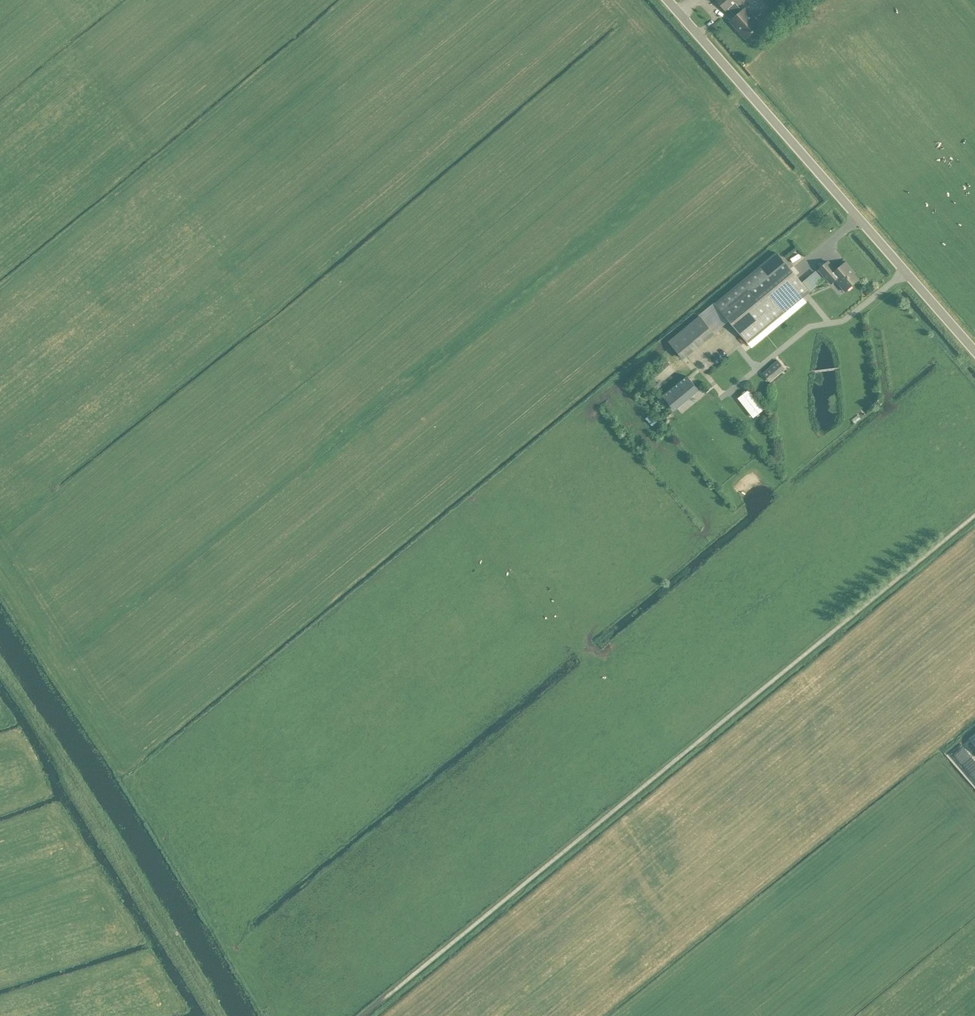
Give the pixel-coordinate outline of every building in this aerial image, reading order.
[(728,13),(731,11),(736,17),(731,21),(746,39),(761,26),(746,8),(743,11),(738,5),(743,0),(716,0),(728,13)] [(825,241),(820,246),(826,251),(831,247),(825,241)] [(811,250),(794,259),(800,270),(817,260),(811,250)] [(716,303),(748,342),(809,291),(777,252),(716,303)] [(859,279),(854,273),(855,272),(846,261),(836,270),(828,261),(819,269),(831,283),(835,279),(845,291),(859,279)] [(700,316),(669,342),(682,357),(713,332),(700,316)] [(770,381),(785,368),(778,360),(763,373),(770,381)] [(700,390),(687,375),(662,395),(675,410),(700,390)] [(625,407),(633,403),(626,388),(617,392),(625,407)] [(750,421),(746,424),(753,435),(758,432),(750,421)] [(763,446),(770,441),(764,433),(757,439),(763,446)]
